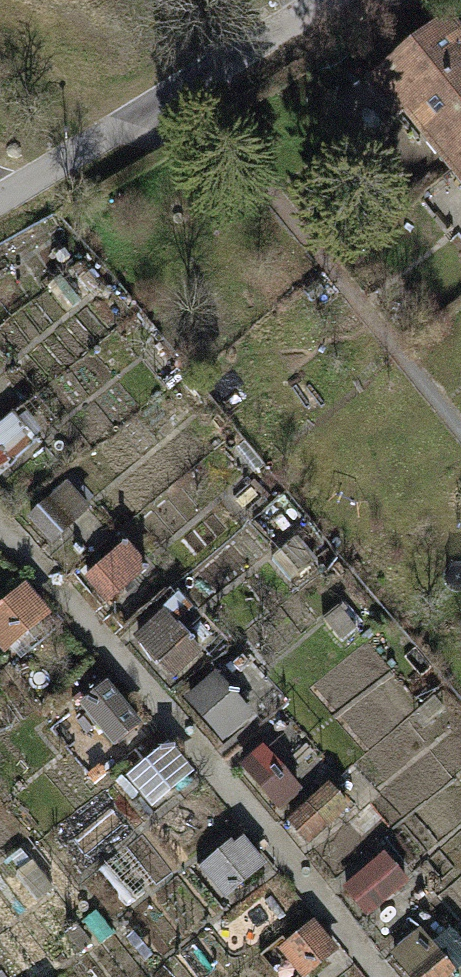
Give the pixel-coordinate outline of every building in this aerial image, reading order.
[(460,160),(460,47),(439,21),(367,79),(398,116),(405,110),(452,167),(460,160)] [(452,167),(460,179),(460,160),(452,167)] [(8,464),(0,454),(0,470),(8,464)] [(65,482),(37,507),(63,534),(90,509),(65,482)] [(127,542),(86,580),(112,609),(154,572),(127,542)] [(0,609),(0,641),(11,653),(53,615),(26,586),(0,609)] [(163,616),(134,642),(172,684),(201,658),(163,616)] [(212,678),(183,704),(221,745),(250,719),(212,678)] [(107,683),(82,704),(117,748),(143,728),(107,683)] [(173,746),(126,782),(150,812),(197,776),(173,746)] [(263,749),(240,768),(276,811),(299,792),(263,749)] [(331,782),(285,818),(309,848),(355,812),(331,782)] [(247,837),(201,873),(224,904),(271,867),(247,837)] [(387,855),(347,886),(370,915),(410,884),(387,855)] [(282,953),(301,976),(311,976),(344,950),(321,922),(282,953)] [(390,961),(405,976),(451,976),(455,974),(417,935),(390,961)]
